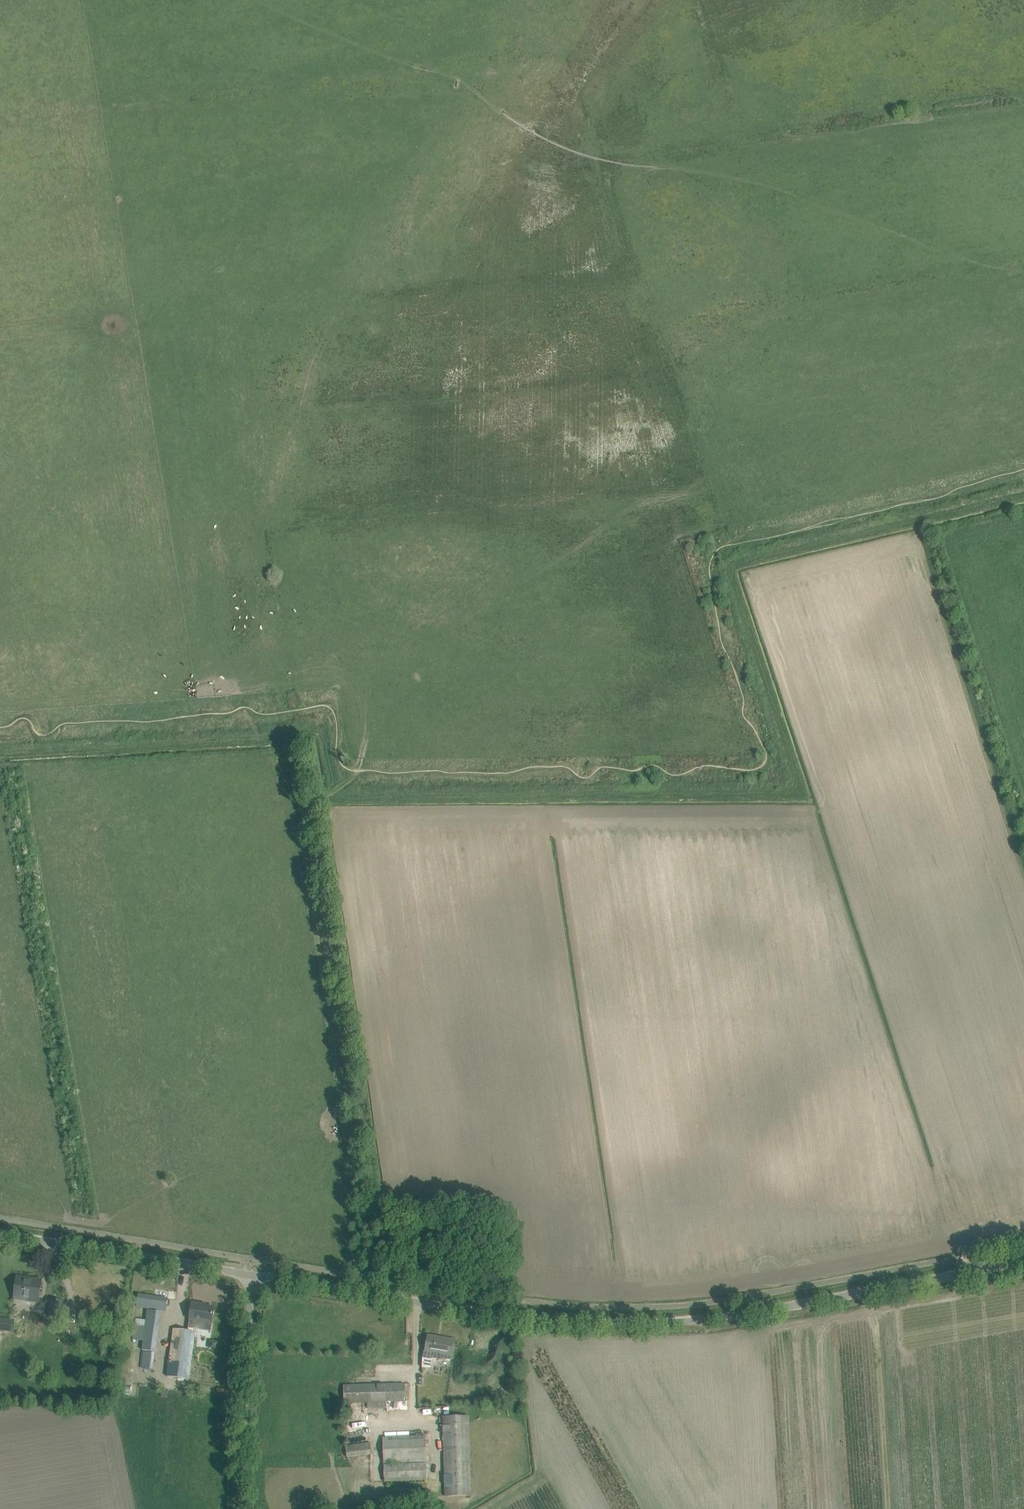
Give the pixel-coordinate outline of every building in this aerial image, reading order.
[(15,1294),(14,1300),(38,1303),(39,1300),(41,1280),(17,1277),(15,1294)] [(136,1306),(166,1311),(168,1299),(138,1294),(136,1306)] [(167,1376),(189,1379),(197,1320),(212,1322),(214,1307),(200,1305),(201,1304),(192,1302),(188,1331),(174,1329),(167,1376)] [(136,1319),(133,1340),(143,1342),(142,1350),(155,1352),(156,1352),(161,1312),(147,1310),(146,1321),(136,1319)] [(424,1350),(422,1358),(432,1360),(432,1358),(441,1359),(442,1353),(452,1355),(455,1340),(428,1336),(425,1351),(424,1350)] [(142,1360),(141,1367),(153,1369),(155,1353),(143,1351),(142,1360)] [(466,1363),(464,1372),(472,1374),(473,1373),(474,1365),(466,1363)] [(399,1410),(415,1409),(415,1406),(408,1406),(408,1401),(414,1401),(414,1384),(404,1384),(404,1380),(392,1381),(392,1384),(343,1386),(344,1403),(386,1402),(386,1411),(399,1411),(399,1410)] [(443,1417),(445,1496),(471,1495),(468,1416),(443,1417)] [(363,1430),(363,1418),(350,1418),(350,1430),(363,1430)] [(383,1437),(384,1481),(427,1480),(425,1436),(383,1437)] [(345,1446),(347,1457),(372,1454),(370,1442),(345,1446)]
